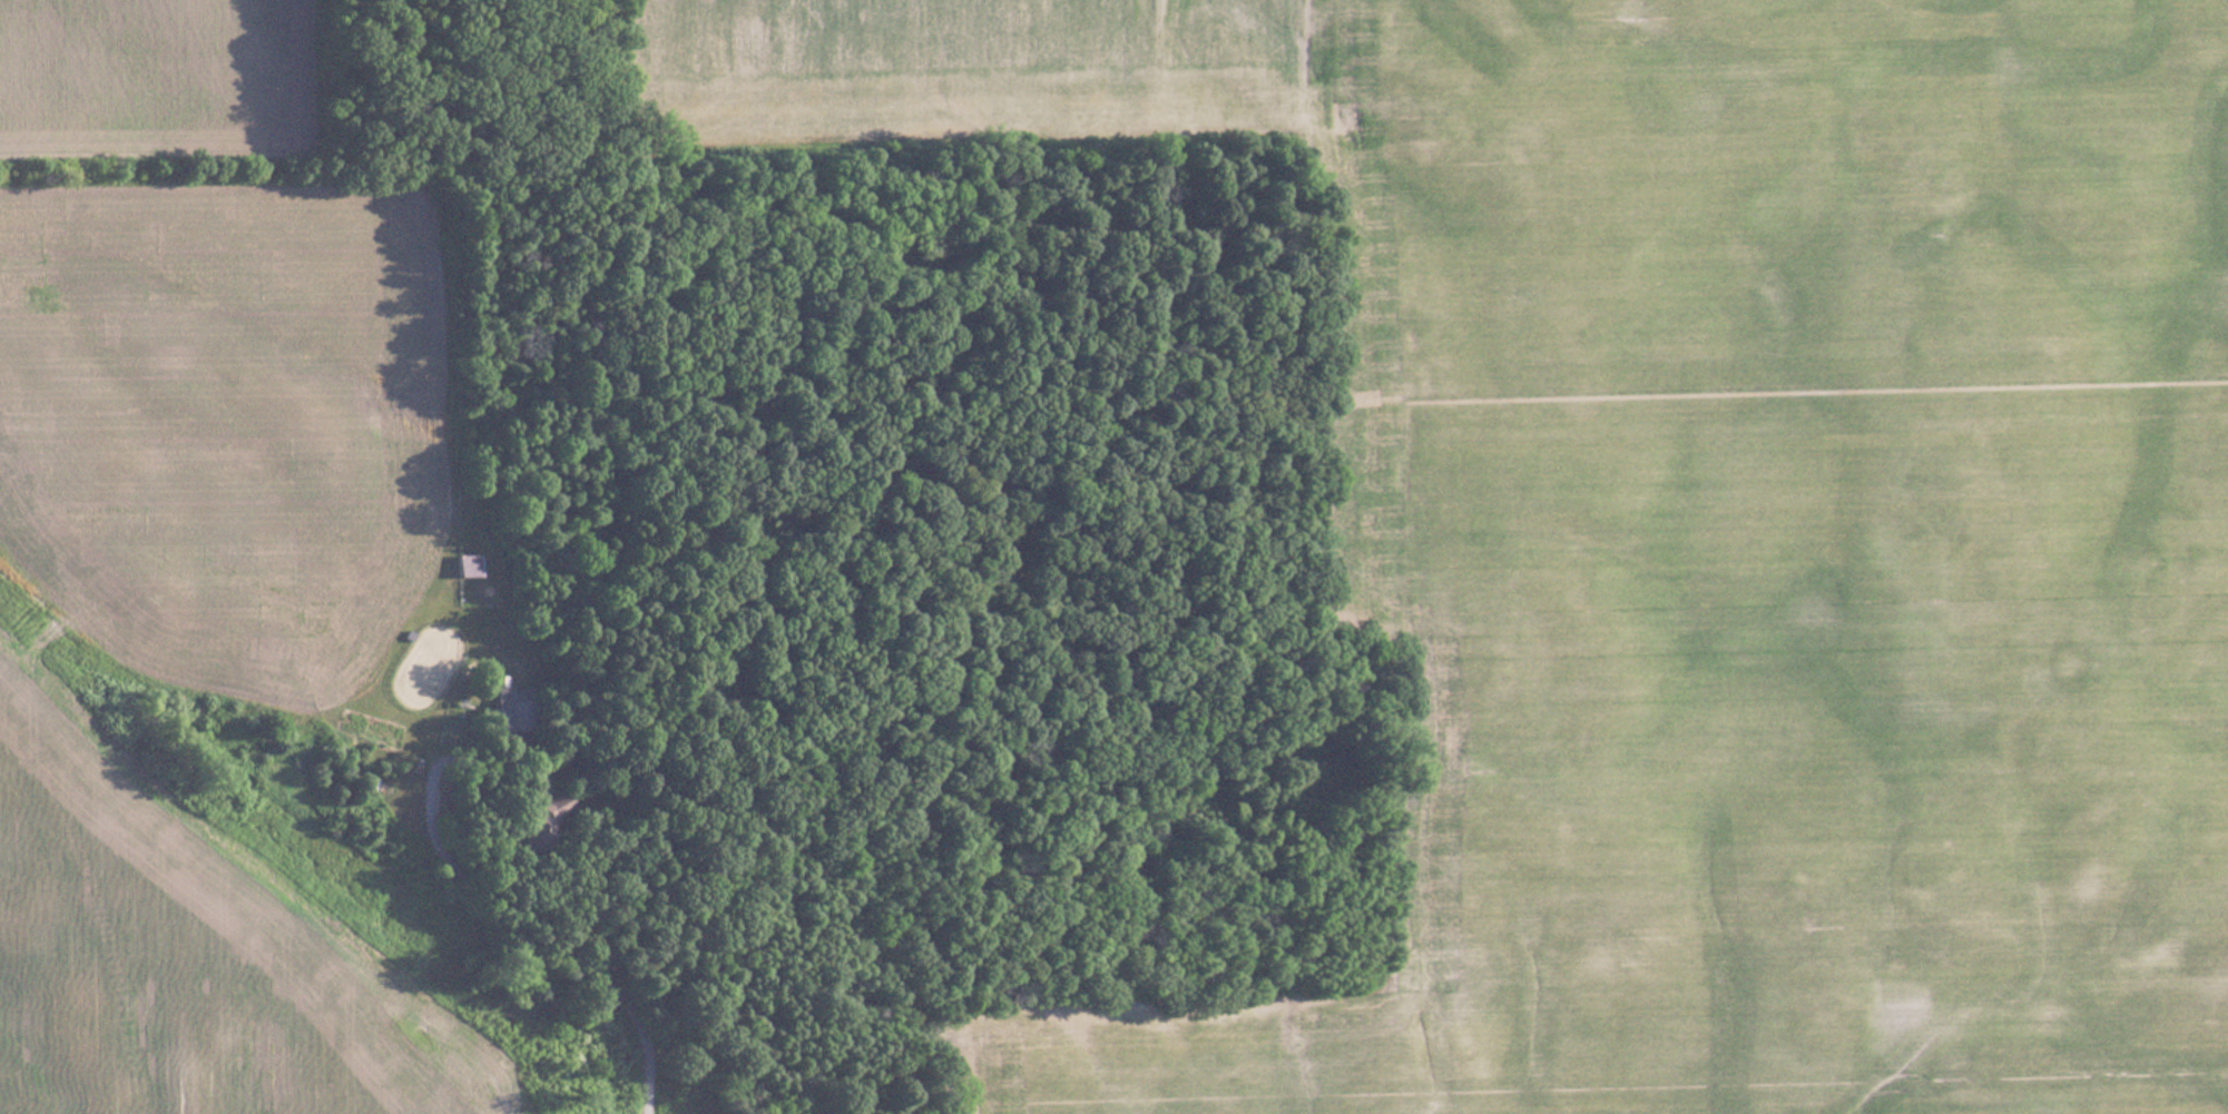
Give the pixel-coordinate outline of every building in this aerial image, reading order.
[(477,555),(453,555),(453,564),(439,564),(439,576),(477,576),(477,555)] [(533,686),(493,686),(493,733),(533,733),(533,686)] [(508,823),(521,853),(568,833),(561,818),(575,813),(569,798),(508,823)]
